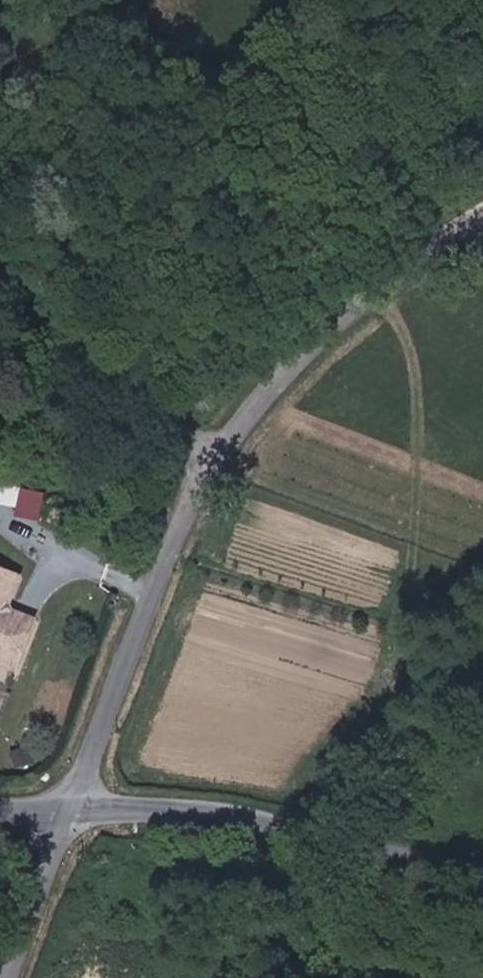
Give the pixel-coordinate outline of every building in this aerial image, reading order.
[(11,605),(22,571),(0,564),(0,661),(16,666),(34,613),(11,605)]
